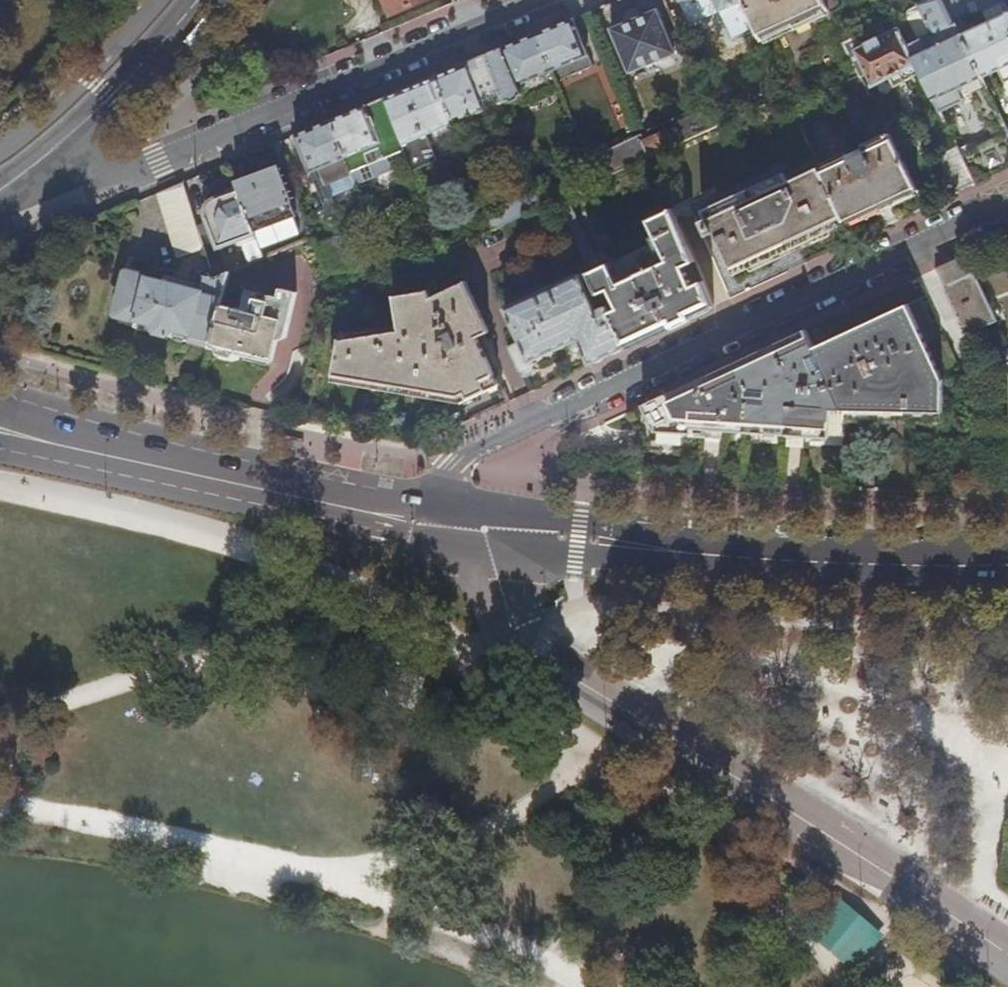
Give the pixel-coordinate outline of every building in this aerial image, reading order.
[(393,12),(396,11),(421,0),(388,0),(393,12)] [(697,7),(715,0),(719,11),(731,6),(743,1),(743,0),(694,0),(697,7)] [(743,1),(746,6),(753,22),(758,33),(821,167),(847,224),(881,208),(917,192),(849,53),(845,44),(823,0),(743,0),(743,1)] [(937,33),(956,25),(943,0),(929,0),(919,5),(919,7),(908,12),(907,18),(919,40),(922,39),(937,33)] [(956,25),(956,24),(971,18),(962,0),(943,0),(956,25)] [(731,6),(734,12),(746,6),(743,1),(731,6)] [(962,35),(983,78),(1007,66),(1007,13),(1004,15),(1000,5),(984,12),(989,22),(962,35)] [(741,28),(753,22),(746,6),(734,12),(741,28)] [(634,19),(611,29),(630,73),(680,52),(671,29),(666,31),(657,10),(634,19)] [(554,26),(537,32),(554,70),(570,63),(589,55),(574,17),(554,26)] [(881,94),(921,74),(907,45),(893,17),(845,44),(849,53),(854,50),(873,86),(876,84),(881,94)] [(746,38),(758,33),(753,22),(741,28),(746,38)] [(983,78),(962,35),(956,24),(956,25),(937,33),(942,44),(928,50),(922,39),(919,40),(907,45),(921,74),(940,113),(963,102),(957,90),(964,87),(970,98),(972,98),(974,98),(1006,164),(1007,169),(1007,128),(983,78)] [(510,44),(488,53),(506,101),(523,94),(525,100),(560,86),(558,81),(554,70),(537,32),(510,44)] [(459,65),(436,75),(454,123),(506,101),(488,53),(459,65)] [(574,73),(570,63),(554,70),(558,81),(574,73)] [(409,86),(385,96),(403,144),(454,123),(436,75),(409,86)] [(355,108),(331,119),(346,157),(351,170),(364,165),(359,151),(382,142),(384,148),(386,149),(391,150),(403,144),(385,96),(355,108)] [(335,161),(346,157),(331,119),(307,129),(295,134),(310,171),(311,171),(315,179),(325,175),(327,181),(340,175),(335,161)] [(652,137),(643,141),(649,155),(650,157),(680,144),(673,128),(665,131),(662,123),(649,129),(652,137)] [(623,167),(649,155),(643,141),(639,132),(624,138),(628,150),(618,154),(623,167)] [(969,134),(954,141),(976,185),(995,176),(976,136),(971,139),(969,134)] [(405,148),(403,144),(391,150),(386,149),(384,148),(382,142),(359,151),(364,165),(405,148)] [(952,152),(943,157),(956,182),(965,177),(952,152)] [(237,183),(239,190),(254,230),(297,214),(279,167),(258,175),(237,183)] [(847,225),(847,224),(821,167),(787,182),(783,173),(702,211),(706,220),(702,222),(709,237),(715,234),(722,247),(720,248),(734,278),(736,277),(734,272),(740,270),(811,236),(813,241),(825,235),(847,225)] [(202,242),(194,216),(182,181),(158,191),(176,250),(194,245),(202,242)] [(217,242),(204,247),(207,258),(212,276),(215,276),(230,270),(222,245),(239,239),(241,245),(257,239),(254,230),(239,190),(221,196),(216,198),(211,201),(209,204),(207,209),(207,214),(217,242)] [(494,229),(546,205),(541,192),(489,215),(494,229)] [(703,281),(693,285),(685,266),(695,262),(672,208),(650,217),(656,234),(653,235),(659,249),(661,251),(663,251),(666,256),(662,259),(660,262),(639,272),(637,267),(633,269),(636,274),(622,281),(612,261),(610,262),(604,251),(595,255),(565,196),(555,201),(608,306),(629,346),(652,335),(690,318),(714,306),(703,281)] [(199,258),(207,258),(204,247),(202,242),(194,245),(199,258)] [(967,332),(995,319),(970,264),(966,255),(938,268),(967,332)] [(703,281),(695,262),(685,266),(693,285),(703,281)] [(221,304),(230,270),(215,276),(212,276),(206,275),(201,291),(196,290),(197,283),(166,275),(165,281),(129,272),(126,273),(116,311),(118,313),(136,318),(135,326),(150,330),(210,346),(210,344),(221,304)] [(591,364),(629,346),(608,306),(598,310),(581,273),(507,307),(519,334),(522,341),(514,345),(510,347),(520,370),(524,371),(530,369),(534,363),(532,360),(573,341),(579,338),(591,364)] [(469,398),(500,384),(478,336),(491,331),(467,281),(433,297),(430,290),(396,294),(398,325),(341,334),(334,375),(347,377),(417,389),(460,396),(467,393),(469,398)] [(239,309),(221,304),(210,344),(263,359),(271,361),(277,341),(285,338),(297,293),(282,289),(279,298),(271,296),(270,302),(256,298),(258,293),(245,289),(239,309)] [(966,381),(926,296),(876,319),(813,347),(841,409),(916,411),(943,412),(944,380),(966,381)] [(772,485),(842,489),(846,420),(846,418),(841,409),(813,347),(805,330),(703,377),(626,413),(656,475),(688,478),(709,480),(772,485)] [(511,338),(514,345),(522,341),(519,334),(511,338)] [(943,423),(943,412),(916,411),(841,409),(846,418),(846,420),(943,423)] [(415,682),(397,677),(391,696),(410,701),(415,682)] [(874,932),(842,902),(816,931),(821,939),(846,961),(854,962),(873,941),(874,932)]
